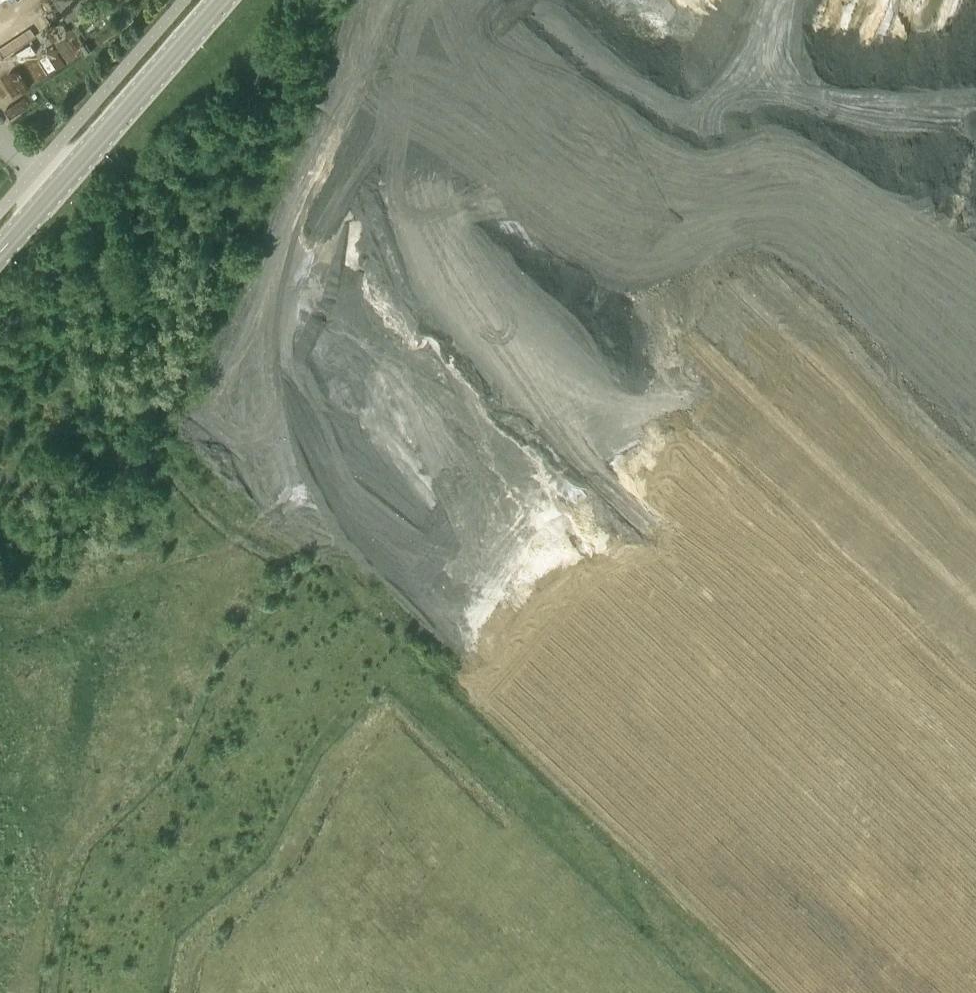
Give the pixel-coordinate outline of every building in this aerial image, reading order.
[(68,19),(98,0),(56,0),(68,19)]
